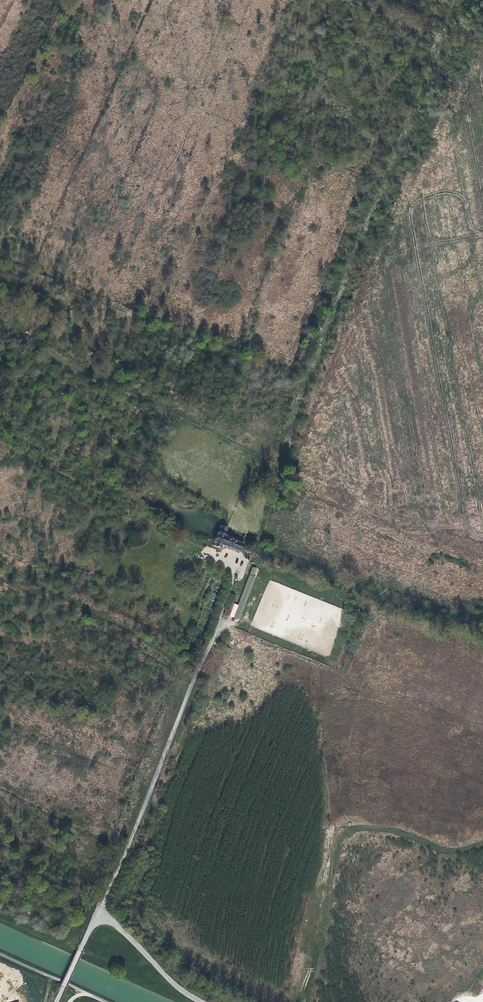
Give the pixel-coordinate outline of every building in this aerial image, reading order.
[(245,557),(250,560),(252,554),(247,549),(248,546),(246,545),(243,553),(245,557)] [(249,574),(256,576),(259,569),(253,566),(249,574)] [(224,614),(241,620),(255,577),(249,575),(239,605),(232,602),(229,610),(225,609),(224,614)]
